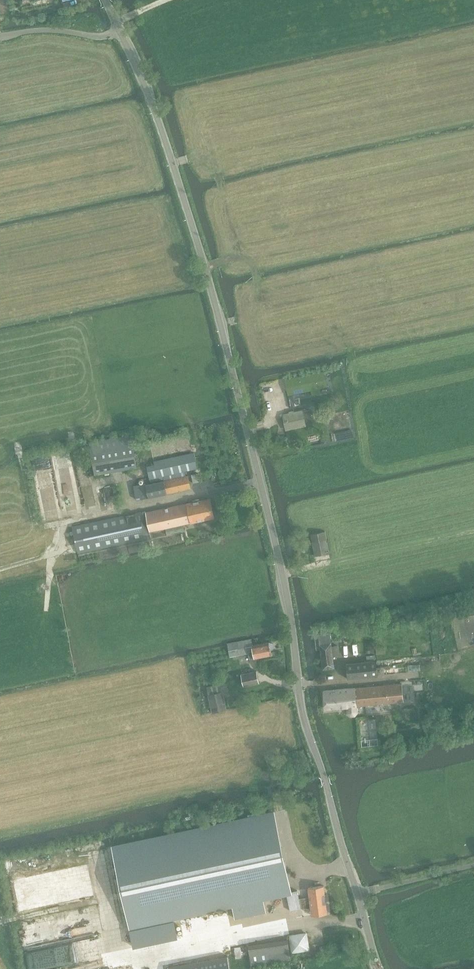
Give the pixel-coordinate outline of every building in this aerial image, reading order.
[(310,411),(283,417),(286,431),(313,425),(310,411)] [(137,466),(133,445),(131,435),(89,443),(91,453),(94,474),(137,466)] [(185,471),(197,468),(194,453),(154,461),(155,464),(147,466),(150,481),(164,479),(164,480),(146,484),(145,482),(134,485),(138,500),(191,488),(188,475),(186,475),(185,471)] [(197,473),(191,474),(193,483),(199,482),(197,473)] [(109,509),(118,507),(113,486),(104,488),(109,509)] [(193,502),(146,512),(151,532),(165,529),(183,525),(215,518),(214,517),(216,515),(215,511),(213,510),(210,498),(199,500),(199,499),(193,500),(193,502)] [(152,537),(151,532),(146,512),(146,510),(72,526),(78,553),(152,537)] [(183,525),(165,529),(166,534),(185,531),(183,525)] [(314,555),(329,553),(325,531),(310,534),(314,555)] [(446,609),(432,612),(435,621),(448,618),(446,609)] [(332,656),(338,655),(337,645),(331,646),(329,633),(318,634),(323,669),(334,668),(332,656)] [(270,649),(272,648),(272,643),(269,642),(252,645),(251,639),(227,643),(230,657),(248,653),(249,658),(271,654),(270,650),(270,649)] [(365,643),(366,654),(375,653),(374,642),(365,643)] [(367,661),(346,663),(347,678),(377,675),(376,668),(375,660),(374,660),(374,654),(366,655),(367,661)] [(243,685),(258,682),(256,670),(241,673),(243,685)] [(207,687),(212,712),(227,709),(221,683),(207,687)] [(356,705),(403,700),(401,683),(323,691),(325,708),(338,707),(339,709),(343,709),(344,706),(346,706),(347,713),(350,716),(354,715),(357,712),(356,705)] [(275,801),(276,811),(292,808),(290,799),(275,801)] [(274,813),(112,847),(130,927),(232,905),(235,918),(265,912),(262,898),(286,893),(290,911),(301,908),(297,890),(291,892),(274,813)] [(309,896),(309,898),(309,902),(325,900),(323,885),(308,887),(309,896)] [(302,909),(310,908),(310,906),(309,902),(309,898),(299,899),(302,909)] [(327,913),(325,900),(309,902),(310,906),(311,915),(327,913)] [(308,931),(290,934),(293,952),(311,949),(308,931)] [(251,964),(291,959),(288,939),(248,944),(251,964)] [(327,956),(325,944),(319,946),(321,957),(327,956)] [(228,956),(168,967),(168,968),(230,968),(228,956)]
